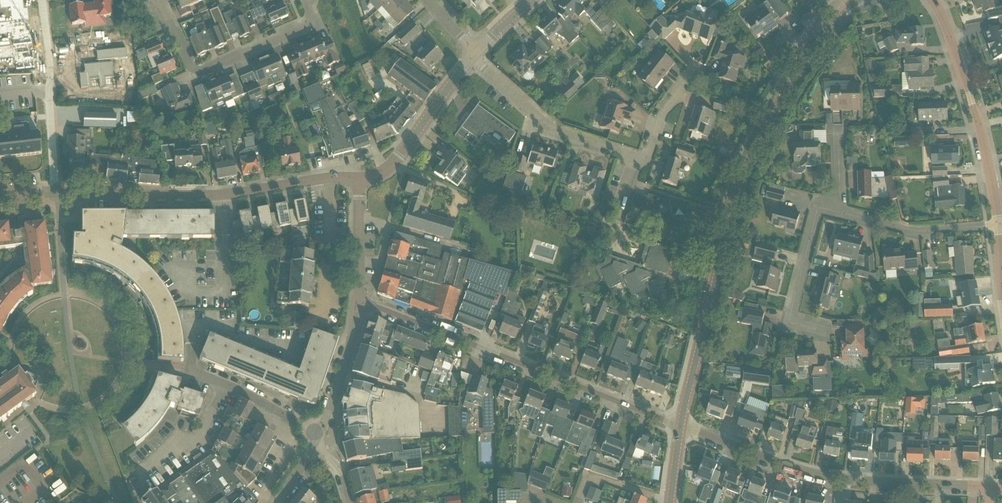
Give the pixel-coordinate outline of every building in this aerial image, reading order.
[(0,9),(10,7),(12,21),(29,19),(27,5),(24,5),(23,0),(0,0),(0,5),(0,9)] [(85,27),(105,25),(104,17),(111,16),(109,0),(94,0),(95,4),(83,6),(83,3),(73,4),(74,6),(70,6),(72,26),(85,24),(85,27)] [(177,0),(179,7),(177,8),(181,17),(190,13),(192,12),(190,7),(198,3),(197,0),(178,0),(177,0)] [(254,10),(266,5),(272,3),(270,0),(256,0),(251,2),(254,10)] [(369,3),(377,11),(382,7),(390,0),(372,0),(369,3)] [(378,11),(386,20),(390,17),(406,2),(404,0),(390,0),(382,7),(378,11)] [(480,12),(493,0),(464,0),(469,6),(472,3),(480,12)] [(565,23),(574,15),(578,18),(584,12),(579,6),(574,0),(566,0),(559,7),(562,11),(558,15),(561,18),(565,23)] [(757,39),(764,34),(765,36),(765,37),(778,28),(774,22),(779,18),(780,20),(789,14),(779,0),(770,0),(759,8),(763,13),(747,25),(757,39)] [(978,10),(984,8),(986,13),(988,20),(998,18),(1001,17),(1001,7),(995,10),(995,9),(992,0),(974,0),(978,10)] [(244,14),(245,16),(250,28),(255,26),(253,20),(266,15),(271,26),(281,21),(280,20),(288,17),(287,15),(289,15),(285,5),(283,6),(283,4),(279,6),(277,1),(272,3),(266,5),(254,10),(244,14)] [(386,20),(394,29),(414,11),(406,2),(390,17),(386,20)] [(217,28),(207,32),(211,40),(215,49),(217,48),(219,49),(223,47),(224,45),(227,44),(221,30),(226,28),(225,26),(218,8),(210,11),(214,19),(213,19),(217,28)] [(596,15),(610,30),(615,25),(612,21),(602,9),(596,15)] [(662,18),(651,28),(653,30),(653,31),(659,37),(663,41),(677,28),(701,38),(703,35),(712,38),(713,36),(718,38),(724,23),(719,21),(716,20),(718,13),(709,9),(706,16),(696,12),(694,17),(687,14),(684,22),(675,19),(668,25),(662,18)] [(235,29),(240,39),(242,38),(245,38),(248,37),(249,35),(252,34),(250,28),(245,16),(235,20),(231,11),(223,15),(227,25),(225,26),(226,28),(228,32),(235,29)] [(591,19),(590,20),(601,32),(602,30),(607,36),(612,32),(610,30),(596,15),(591,19)] [(549,16),(536,27),(543,35),(549,41),(556,35),(564,39),(567,36),(572,42),(578,37),(565,23),(561,18),(561,19),(563,21),(557,26),(549,16)] [(0,23),(0,35),(11,33),(13,45),(32,43),(30,27),(26,28),(25,21),(29,20),(29,19),(12,21),(0,23)] [(189,40),(197,57),(200,56),(202,56),(205,55),(206,53),(209,52),(205,42),(211,40),(207,32),(203,23),(195,27),(199,36),(189,40)] [(397,38),(404,46),(412,39),(419,32),(412,25),(405,32),(397,38)] [(985,33),(991,49),(994,60),(1001,57),(1001,28),(995,30),(985,33)] [(911,31),(897,31),(897,43),(905,43),(911,42),(912,45),(912,46),(914,46),(924,46),(924,45),(925,44),(925,38),(924,38),(923,29),(911,30),(911,31)] [(653,31),(648,35),(654,42),(659,37),(653,31)] [(324,58),(328,67),(339,62),(334,50),(330,41),(322,44),(319,37),(313,39),(314,41),(307,44),(314,62),(324,58)] [(536,45),(545,54),(552,48),(542,37),(535,43),(536,45)] [(877,44),(882,55),(888,52),(889,54),(898,50),(896,46),(893,37),(877,44)] [(154,85),(155,86),(169,80),(166,74),(176,70),(170,54),(165,56),(162,51),(164,50),(160,42),(151,46),(145,49),(148,56),(147,56),(151,66),(155,64),(160,75),(153,77),(156,84),(154,85)] [(0,47),(0,59),(14,57),(16,69),(11,70),(11,71),(35,68),(33,51),(29,51),(28,45),(32,44),(32,43),(13,45),(0,47)] [(719,78),(735,83),(740,66),(743,67),(746,59),(727,53),(727,54),(724,53),(727,45),(719,43),(714,58),(725,61),(719,78)] [(292,68),(297,80),(308,75),(305,66),(314,62),(307,44),(300,47),(299,45),(293,48),(296,55),(288,59),(292,68)] [(416,58),(429,71),(443,57),(431,45),(424,51),(421,48),(417,52),(420,55),(416,58)] [(522,47),(511,57),(516,63),(512,67),(522,78),(524,80),(527,81),(530,81),(532,79),(533,76),(532,72),(530,70),(537,64),(539,66),(548,58),(545,54),(536,45),(527,53),(522,47)] [(127,49),(96,52),(97,62),(128,59),(127,49)] [(649,67),(642,77),(647,82),(646,84),(654,90),(674,64),(667,58),(658,52),(647,66),(649,67)] [(264,60),(274,85),(281,82),(280,80),(286,78),(276,55),(264,60)] [(905,73),(909,73),(910,90),(920,90),(920,88),(934,87),(933,72),(929,72),(928,59),(918,59),(916,59),(904,60),(905,73)] [(251,65),(261,88),(268,85),(269,87),(274,85),(264,60),(251,65)] [(388,75),(425,103),(437,87),(400,60),(388,75)] [(867,72),(874,70),(871,60),(865,62),(867,72)] [(85,74),(79,74),(81,89),(88,89),(114,86),(112,63),(84,66),(85,74)] [(363,67),(366,74),(373,71),(369,64),(363,67)] [(334,69),(337,76),(347,72),(344,65),(334,69)] [(294,85),(297,92),(301,90),(298,83),(297,80),(292,68),(285,71),(291,86),(294,85)] [(216,80),(215,81),(224,100),(232,96),(233,100),(244,95),(242,91),(239,81),(231,84),(228,78),(218,82),(217,82),(216,80)] [(560,93),(567,101),(578,91),(575,88),(566,78),(561,82),(566,88),(560,93)] [(197,98),(202,113),(216,107),(215,104),(223,100),(225,104),(224,100),(215,81),(203,86),(204,86),(207,94),(197,98)] [(583,82),(575,88),(578,91),(585,84),(583,82)] [(257,83),(251,86),(257,100),(263,98),(257,83)] [(161,91),(173,117),(197,107),(196,104),(192,95),(182,99),(176,84),(161,91)] [(325,145),(328,159),(355,151),(352,145),(349,146),(349,145),(348,145),(344,133),(334,114),(333,112),(327,100),(326,101),(319,85),(302,92),(325,145)] [(138,93),(137,102),(158,94),(155,86),(138,93)] [(251,86),(245,88),(250,102),(251,103),(257,100),(251,86)] [(832,102),(832,111),(860,111),(859,86),(850,86),(850,89),(832,90),(828,90),(827,91),(826,93),(826,100),(827,101),(828,102),(832,102)] [(893,98),(892,86),(874,87),(875,99),(893,98)] [(288,98),(281,101),(283,107),(290,103),(288,98)] [(386,124),(397,135),(415,114),(403,104),(398,99),(385,114),(384,113),(381,117),(386,124)] [(713,109),(729,114),(732,105),(716,100),(713,109)] [(348,106),(358,123),(366,118),(356,101),(348,106)] [(600,128),(618,134),(623,120),(631,122),(634,111),(626,109),(627,107),(608,101),(600,128)] [(919,105),(920,121),(948,120),(947,104),(919,105)] [(515,134),(477,106),(461,128),(477,139),(482,131),(489,137),(493,131),(509,143),(515,134)] [(342,107),(333,112),(334,114),(344,133),(348,145),(349,145),(349,146),(352,145),(355,151),(370,146),(367,138),(364,139),(361,131),(353,134),(350,127),(352,126),(343,109),(342,107)] [(689,131),(709,137),(716,114),(697,108),(689,131)] [(84,114),(84,128),(115,129),(116,115),(84,114)] [(205,125),(203,125),(204,131),(204,132),(206,132),(214,130),(216,130),(214,123),(213,123),(205,125)] [(372,135),(376,144),(395,136),(384,123),(370,129),(372,135)] [(28,124),(8,127),(9,139),(0,140),(0,159),(42,154),(39,133),(30,134),(28,124)] [(868,136),(876,139),(880,129),(873,126),(868,136)] [(912,129),(912,138),(935,137),(934,128),(912,129)] [(69,138),(68,152),(72,152),(71,158),(70,158),(69,172),(84,172),(84,162),(84,158),(84,152),(84,139),(91,139),(91,131),(81,131),(71,130),(71,131),(72,131),(72,138),(69,138)] [(204,131),(197,132),(199,146),(199,147),(200,146),(207,146),(204,132),(204,131)] [(792,171),(796,175),(802,174),(806,171),(806,167),(816,167),(816,162),(821,162),(820,144),(815,144),(815,132),(800,132),(801,145),(794,145),(795,160),(795,163),(792,166),(792,171)] [(240,160),(243,176),(260,173),(259,169),(264,168),(260,148),(255,149),(253,137),(243,139),(246,150),(247,158),(240,160)] [(279,152),(282,168),(301,165),(297,148),(292,149),(289,137),(283,138),(286,150),(279,152)] [(192,166),(192,168),(202,167),(201,151),(175,154),(174,146),(161,147),(161,155),(165,155),(166,162),(175,161),(175,168),(192,166)] [(461,181),(470,169),(439,146),(433,155),(443,162),(434,173),(443,180),(445,178),(454,185),(458,179),(461,181)] [(932,147),(933,165),(947,164),(959,164),(958,148),(946,148),(943,148),(943,146),(932,147)] [(662,173),(660,180),(662,180),(661,182),(676,187),(679,178),(682,179),(684,171),(679,170),(681,163),(680,163),(682,157),(692,160),(694,153),(687,150),(677,147),(673,161),(669,159),(664,174),(662,173)] [(214,165),(217,181),(226,179),(223,163),(222,163),(219,148),(212,150),(215,165),(214,165)] [(234,161),(231,148),(225,149),(228,162),(223,163),(226,179),(237,177),(234,161)] [(535,162),(553,168),(558,153),(548,150),(547,153),(532,148),(527,163),(534,165),(535,162)] [(95,155),(94,165),(107,166),(106,180),(133,182),(132,173),(132,158),(95,155)] [(514,171),(522,174),(527,159),(519,157),(514,171)] [(139,183),(158,185),(160,171),(158,170),(159,167),(156,166),(156,162),(140,160),(141,159),(132,158),(132,173),(140,174),(139,183)] [(572,175),(568,188),(579,191),(580,186),(587,188),(586,193),(587,194),(597,197),(605,172),(594,169),(592,175),(584,173),(585,169),(575,165),(572,175)] [(933,168),(933,177),(948,176),(947,168),(933,168)] [(508,172),(503,187),(522,193),(527,178),(508,172)] [(871,172),(858,172),(858,199),(873,199),(873,198),(890,197),(891,201),(897,199),(894,187),(892,177),(885,178),(885,179),(871,179),(871,176),(871,172)] [(936,198),(937,208),(953,206),(953,207),(967,206),(966,196),(964,196),(963,185),(953,187),(949,187),(948,176),(933,177),(934,189),(938,189),(939,198),(936,198)] [(412,230),(450,241),(455,223),(419,212),(428,186),(410,180),(405,193),(414,196),(409,209),(408,209),(402,227),(412,230)] [(767,198),(783,202),(785,193),(769,189),(767,198)] [(646,242),(656,245),(657,241),(666,244),(667,240),(675,243),(679,230),(677,229),(680,221),(673,219),(674,219),(668,208),(670,202),(648,195),(647,197),(642,196),(641,199),(633,196),(624,224),(637,228),(641,216),(651,211),(656,222),(653,224),(656,230),(654,236),(648,239),(647,239),(646,242)] [(290,225),(291,228),(298,227),(298,224),(309,222),(305,200),(293,203),(295,212),(288,214),(290,225)] [(272,229),(272,232),(280,230),(280,227),(290,225),(288,214),(287,204),(275,206),(277,216),(270,217),(272,229)] [(254,232),(254,235),(262,234),(261,231),(272,229),(270,217),(268,207),(257,210),(259,219),(252,221),(254,232)] [(777,208),(772,225),(782,227),(786,228),(796,231),(800,214),(777,208)] [(73,236),(72,267),(87,269),(101,274),(116,281),(128,291),(138,304),(146,317),(151,331),(154,346),(154,361),(183,363),(183,351),(181,329),(178,318),(175,309),(170,299),(165,290),(159,282),(148,269),(136,260),(120,250),(123,239),(214,238),(214,213),(203,213),(203,211),(198,211),(198,213),(182,213),(182,211),(176,211),(176,213),(160,213),(160,211),(155,211),(155,213),(81,214),(82,235),(84,235),(84,237),(73,236)] [(232,221),(232,239),(244,237),(243,234),(254,232),(252,221),(250,211),(238,213),(240,223),(232,224),(232,221)] [(23,246),(26,269),(20,271),(5,282),(0,288),(0,334),(3,326),(1,326),(6,315),(8,316),(17,304),(16,303),(25,295),(26,296),(33,292),(30,287),(52,284),(51,275),(49,275),(48,263),(49,263),(47,245),(45,245),(44,234),(45,233),(44,224),(27,226),(27,222),(20,223),(19,221),(19,226),(8,227),(8,224),(0,225),(0,249),(23,246)] [(423,282),(423,281),(425,282),(437,285),(457,291),(460,292),(468,261),(440,253),(441,246),(395,233),(384,270),(394,273),(417,279),(417,280),(423,282)] [(839,235),(834,255),(857,261),(854,276),(879,282),(878,272),(875,271),(874,254),(864,255),(864,257),(859,256),(862,241),(839,235)] [(649,292),(654,303),(666,297),(657,281),(660,273),(666,275),(674,250),(656,245),(646,242),(639,266),(605,255),(606,256),(605,264),(595,269),(601,279),(603,278),(610,290),(621,284),(623,287),(626,285),(632,298),(645,291),(646,293),(649,292)] [(756,247),(754,255),(764,258),(763,264),(757,287),(776,292),(781,272),(771,270),(774,255),(771,255),(773,248),(767,246),(757,243),(756,247)] [(955,255),(958,276),(963,276),(973,275),(971,257),(973,257),(972,248),(966,249),(966,244),(954,245),(955,255)] [(898,270),(898,271),(918,270),(916,253),(904,254),(904,251),(884,252),(886,271),(898,270)] [(290,279),(312,281),(313,265),(312,265),(313,254),(281,252),(280,263),(291,264),(290,279)] [(931,252),(924,253),(926,268),(932,268),(931,252)] [(451,322),(482,334),(497,294),(506,298),(509,290),(515,274),(468,261),(460,292),(451,322)] [(520,266),(518,274),(534,278),(536,270),(520,266)] [(378,294),(394,300),(401,277),(384,272),(378,294)] [(819,289),(814,306),(828,310),(831,298),(829,297),(832,286),(838,288),(841,278),(824,273),(822,280),(819,279),(816,288),(819,289)] [(394,300),(417,309),(425,282),(423,281),(423,282),(417,280),(416,282),(401,277),(394,300)] [(276,304),(308,307),(309,297),(311,297),(312,281),(290,279),(289,295),(277,294),(276,304)] [(528,321),(535,324),(550,288),(546,286),(548,282),(544,281),(536,302),(528,321)] [(425,282),(417,309),(429,314),(437,285),(425,282)] [(876,283),(870,285),(872,291),(879,289),(876,283)] [(963,297),(956,298),(957,307),(964,306),(964,308),(979,306),(978,298),(980,298),(979,294),(979,291),(977,291),(976,283),(961,285),(963,297)] [(429,314),(451,322),(460,292),(457,291),(437,285),(429,314)] [(925,286),(925,297),(935,297),(935,286),(925,286)] [(915,319),(923,319),(924,295),(916,295),(915,319)] [(516,316),(521,305),(506,299),(500,315),(506,317),(505,319),(503,324),(499,333),(515,339),(518,330),(520,325),(522,326),(525,319),(516,316)] [(941,300),(925,300),(925,318),(953,317),(953,306),(941,306),(941,300)] [(590,323),(599,327),(608,305),(599,301),(590,323)] [(742,319),(742,324),(751,326),(753,326),(752,334),(754,334),(753,336),(750,354),(754,355),(764,357),(767,337),(770,337),(772,325),(765,324),(765,326),(763,325),(763,324),(765,314),(744,310),(744,312),(742,319)] [(287,329),(299,329),(300,315),(290,314),(288,314),(287,329)] [(564,314),(560,322),(565,324),(569,316),(564,314)] [(411,347),(423,352),(425,349),(428,339),(398,327),(396,332),(390,330),(389,333),(383,331),(386,323),(371,317),(366,331),(394,340),(400,342),(411,347)] [(640,320),(637,324),(643,329),(646,324),(640,320)] [(534,347),(542,350),(545,340),(546,339),(546,338),(548,332),(542,329),(543,327),(535,325),(532,333),(531,335),(528,344),(529,345),(528,347),(533,349),(534,347)] [(843,358),(842,358),(842,359),(843,359),(843,361),(849,361),(849,358),(849,357),(862,357),(869,356),(868,347),(864,347),(863,326),(858,327),(856,327),(847,327),(848,338),(848,342),(842,342),(842,343),(843,358)] [(963,337),(955,339),(956,346),(969,344),(972,344),(975,343),(986,342),(983,326),(973,327),(969,328),(962,329),(963,337)] [(558,341),(553,354),(555,355),(555,357),(560,359),(561,357),(569,360),(571,354),(577,356),(583,338),(581,338),(575,335),(560,329),(556,340),(558,341)] [(371,348),(377,350),(379,341),(386,344),(385,346),(391,348),(394,340),(366,331),(361,345),(371,348)] [(323,383),(331,362),(338,340),(334,339),(312,332),(305,353),(299,372),(298,374),(323,383)] [(665,345),(671,347),(675,334),(668,332),(665,345)] [(199,360),(289,397),(291,393),(298,374),(299,372),(209,336),(199,360)] [(610,366),(607,375),(623,382),(625,378),(627,373),(631,363),(620,359),(627,342),(617,339),(608,363),(611,364),(610,366)] [(949,339),(938,341),(939,351),(951,349),(951,347),(949,339)] [(580,365),(595,371),(599,362),(600,357),(604,348),(597,345),(596,349),(588,346),(586,352),(585,352),(580,365)] [(369,378),(390,385),(391,382),(396,384),(397,380),(401,381),(403,375),(406,364),(398,361),(399,360),(377,352),(361,347),(352,373),(356,375),(369,378)] [(798,360),(786,360),(787,373),(796,373),(796,370),(800,369),(799,367),(811,367),(812,377),(815,377),(815,380),(814,380),(815,391),(823,390),(823,391),(831,391),(831,379),(828,379),(828,377),(828,376),(828,371),(827,361),(818,361),(817,351),(798,352),(798,360)] [(417,366),(430,372),(436,358),(423,353),(417,366)] [(432,373),(427,385),(433,387),(434,387),(436,380),(438,376),(437,374),(440,373),(440,374),(448,377),(449,373),(450,371),(453,362),(437,356),(434,366),(432,373)] [(935,358),(935,371),(959,370),(959,357),(935,358)] [(634,387),(648,392),(654,378),(653,378),(657,368),(644,363),(645,360),(640,358),(639,361),(638,361),(635,368),(641,371),(638,377),(634,387)] [(913,359),(913,370),(926,370),(925,359),(913,359)] [(984,364),(965,365),(965,376),(965,379),(965,381),(971,381),(973,387),(973,389),(996,384),(994,377),(994,371),(993,371),(991,366),(985,367),(984,364)] [(654,378),(648,392),(663,397),(668,383),(670,376),(671,367),(665,366),(664,375),(661,381),(654,378)] [(726,373),(740,375),(741,368),(727,366),(726,373)] [(746,370),(744,381),(760,383),(760,384),(762,372),(746,370)] [(1,421),(11,413),(11,412),(15,408),(16,409),(21,406),(23,409),(28,405),(26,402),(36,395),(33,390),(34,389),(36,388),(36,386),(37,384),(37,382),(37,380),(36,379),(35,377),(34,376),(32,374),(31,374),(29,373),(27,373),(25,373),(23,374),(22,374),(22,375),(18,371),(13,374),(9,378),(6,375),(1,379),(3,382),(0,384),(0,420),(1,421)] [(420,380),(427,382),(429,374),(423,372),(420,380)] [(291,393),(289,397),(297,401),(315,407),(323,383),(298,374),(291,393)] [(349,374),(347,381),(364,386),(366,378),(349,374)] [(179,416),(194,421),(195,416),(199,418),(205,397),(184,390),(183,393),(178,391),(181,382),(155,375),(155,376),(154,380),(152,385),(150,390),(148,394),(145,399),(143,403),(140,407),(136,411),(132,416),(128,420),(124,423),(120,426),(135,447),(138,445),(141,443),(143,440),(144,439),(151,433),(157,426),(159,423),(161,421),(163,419),(164,416),(167,412),(170,407),(177,409),(177,410),(181,412),(179,416)] [(469,386),(463,407),(472,410),(473,406),(481,408),(482,429),(488,429),(494,428),(492,391),(485,388),(487,381),(486,381),(486,380),(481,378),(481,379),(474,377),(472,387),(469,386)] [(500,391),(497,398),(503,401),(504,399),(511,402),(508,409),(508,419),(515,419),(515,411),(520,399),(514,397),(518,387),(504,381),(500,391)] [(343,399),(341,406),(342,406),(343,414),(342,414),(345,442),(362,442),(390,440),(420,439),(419,406),(406,396),(349,383),(347,391),(344,399),(343,399)] [(772,387),(773,400),(788,399),(790,395),(772,387)] [(425,393),(424,395),(425,395),(437,398),(439,398),(440,391),(432,389),(426,388),(425,393)] [(523,409),(519,411),(522,418),(526,417),(526,418),(533,421),(534,421),(546,424),(549,412),(541,409),(541,408),(542,407),(545,398),(529,391),(526,401),(524,405),(523,408),(523,409)] [(712,401),(707,414),(724,420),(725,415),(732,418),(736,408),(739,394),(724,391),(723,398),(718,397),(718,393),(711,391),(710,400),(712,401)] [(972,395),(947,396),(947,401),(947,404),(972,403),(973,407),(975,408),(977,408),(978,415),(988,413),(1001,410),(999,402),(1001,402),(1001,401),(1000,397),(1000,396),(998,397),(998,395),(990,397),(989,391),(972,395)] [(425,395),(424,401),(437,404),(437,398),(425,395)] [(230,409),(222,424),(225,426),(223,429),(265,453),(274,437),(246,421),(254,407),(240,399),(233,410),(230,409)] [(906,399),(905,414),(915,415),(916,409),(924,409),(925,400),(906,399)] [(825,411),(835,413),(837,402),(827,400),(825,411)] [(789,418),(795,419),(800,402),(785,401),(785,403),(786,404),(787,406),(789,406),(792,406),(789,418)] [(550,437),(565,443),(569,432),(573,422),(566,419),(570,407),(556,402),(552,413),(549,412),(546,424),(554,428),(550,437)] [(742,417),(739,426),(754,432),(755,428),(762,430),(764,423),(767,414),(746,406),(743,415),(742,417)] [(931,407),(930,416),(939,416),(939,406),(933,407),(931,407)] [(795,425),(792,435),(799,437),(796,447),(812,452),(815,442),(815,440),(819,430),(818,430),(806,426),(806,425),(804,420),(806,412),(802,411),(798,410),(795,419),(797,420),(796,423),(795,425)] [(461,425),(461,431),(465,431),(470,415),(460,412),(460,413),(461,419),(461,425)] [(574,422),(569,432),(579,436),(577,442),(583,444),(581,449),(579,455),(584,457),(580,468),(583,469),(598,432),(591,429),(595,418),(582,412),(578,421),(577,424),(573,422),(574,422)] [(853,414),(849,439),(855,440),(856,433),(858,431),(861,432),(863,415),(853,414)] [(769,437),(782,442),(785,433),(786,429),(789,422),(776,417),(773,425),(772,428),(769,437)] [(930,442),(930,445),(936,445),(936,448),(935,460),(950,461),(951,449),(951,441),(937,440),(938,434),(939,424),(939,417),(932,417),(932,426),(931,442),(930,442)] [(979,441),(985,441),(986,426),(985,426),(986,419),(978,419),(977,423),(977,426),(979,427),(979,441)] [(1001,462),(1001,430),(998,430),(998,419),(988,419),(987,436),(995,436),(994,462),(1001,462)] [(598,432),(583,469),(584,469),(590,471),(617,480),(619,474),(593,466),(597,455),(600,456),(601,452),(606,453),(605,458),(610,460),(619,463),(620,459),(622,456),(625,447),(612,441),(617,426),(612,424),(613,424),(606,422),(603,431),(601,433),(598,432)] [(824,455),(839,457),(843,437),(836,436),(837,429),(828,427),(825,442),(827,443),(826,445),(824,455)] [(223,429),(217,441),(258,464),(265,453),(223,429)] [(876,442),(875,449),(876,449),(876,447),(881,448),(880,461),(895,462),(896,443),(883,442),(884,429),(877,429),(876,436),(876,442)] [(853,447),(852,459),(854,459),(858,460),(867,461),(868,449),(871,450),(873,436),(857,434),(856,440),(855,440),(854,447),(853,447)] [(642,466),(651,467),(652,460),(649,459),(649,455),(658,459),(660,445),(654,442),(655,441),(641,435),(637,445),(635,450),(644,453),(642,466)] [(903,443),(902,453),(903,453),(903,451),(908,451),(908,453),(908,463),(923,464),(923,460),(929,461),(930,445),(930,442),(915,441),(910,440),(910,438),(903,437),(903,443)] [(342,446),(346,463),(356,460),(393,454),(390,440),(362,442),(352,443),(342,446)] [(211,451),(246,489),(256,480),(252,475),(258,464),(217,441),(211,451)] [(963,461),(979,462),(979,450),(979,443),(962,442),(962,449),(964,449),(963,461)] [(622,467),(627,470),(635,451),(629,449),(622,467)] [(393,454),(394,462),(406,460),(406,461),(421,460),(421,450),(393,454)] [(258,502),(246,489),(211,451),(194,463),(195,464),(198,468),(193,470),(190,466),(181,473),(176,477),(177,479),(169,485),(167,482),(167,483),(157,489),(167,502),(226,502),(223,500),(236,491),(240,495),(232,502),(258,502)] [(421,460),(409,461),(406,461),(406,460),(400,461),(400,465),(393,466),(394,473),(405,472),(405,471),(422,468),(421,460)] [(717,484),(721,474),(715,472),(718,466),(704,460),(703,465),(700,464),(701,463),(696,462),(695,467),(696,468),(695,476),(710,481),(709,485),(708,485),(704,487),(699,501),(705,502),(706,502),(708,499),(711,500),(716,484),(717,484)] [(350,473),(355,495),(365,492),(376,489),(371,467),(364,469),(359,470),(350,473)] [(727,490),(740,495),(742,490),(746,481),(740,479),(742,475),(729,470),(725,479),(722,488),(727,489),(727,490)] [(529,475),(527,484),(542,491),(545,492),(546,491),(550,480),(530,471),(529,475)] [(513,473),(513,492),(520,491),(521,491),(527,491),(527,484),(529,475),(513,473)] [(742,497),(742,498),(743,499),(744,500),(745,501),(752,502),(766,502),(768,498),(762,496),(763,493),(767,484),(753,479),(750,489),(749,491),(745,490),(742,496),(742,497)] [(387,483),(376,486),(378,492),(389,489),(387,483)] [(585,499),(595,502),(597,502),(602,492),(590,487),(585,499)] [(769,502),(800,502),(800,500),(789,498),(792,492),(777,487),(776,492),(776,493),(772,492),(769,502)] [(298,502),(313,502),(316,499),(303,488),(294,500),(298,502)] [(562,488),(561,497),(570,498),(571,489),(562,488)] [(724,492),(715,489),(710,502),(720,502),(724,492)] [(141,501),(142,502),(166,502),(157,490),(141,501)] [(381,502),(383,502),(389,502),(387,490),(378,492),(381,502)] [(505,502),(516,502),(520,502),(520,491),(513,492),(497,492),(497,502),(505,502)]
